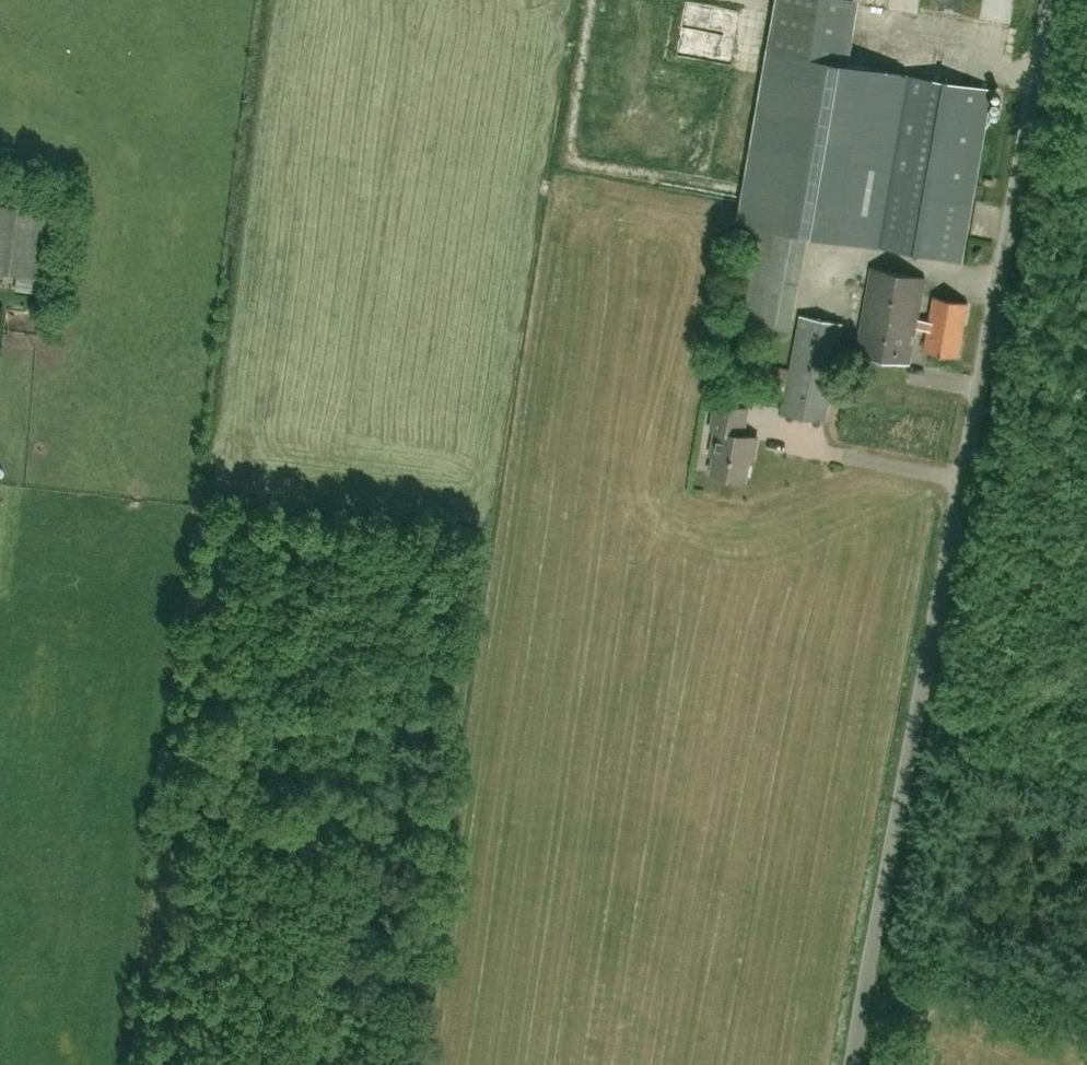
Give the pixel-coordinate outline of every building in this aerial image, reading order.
[(807,234),(960,260),(990,89),(849,64),(860,0),(776,0),(737,222),(807,234)] [(49,209),(0,204),(0,273),(41,278),(49,209)] [(928,328),(924,351),(958,358),(968,303),(934,297),(930,319),(918,317),(925,277),(872,267),(856,353),(909,363),(916,326),(928,328)] [(802,315),(791,368),(767,364),(763,386),(787,391),(782,414),(823,423),(843,324),(802,315)] [(744,435),(748,408),(715,403),(711,430),(714,430),(710,455),(714,455),(711,475),(746,480),(749,457),(754,458),(757,436),(744,435)]
